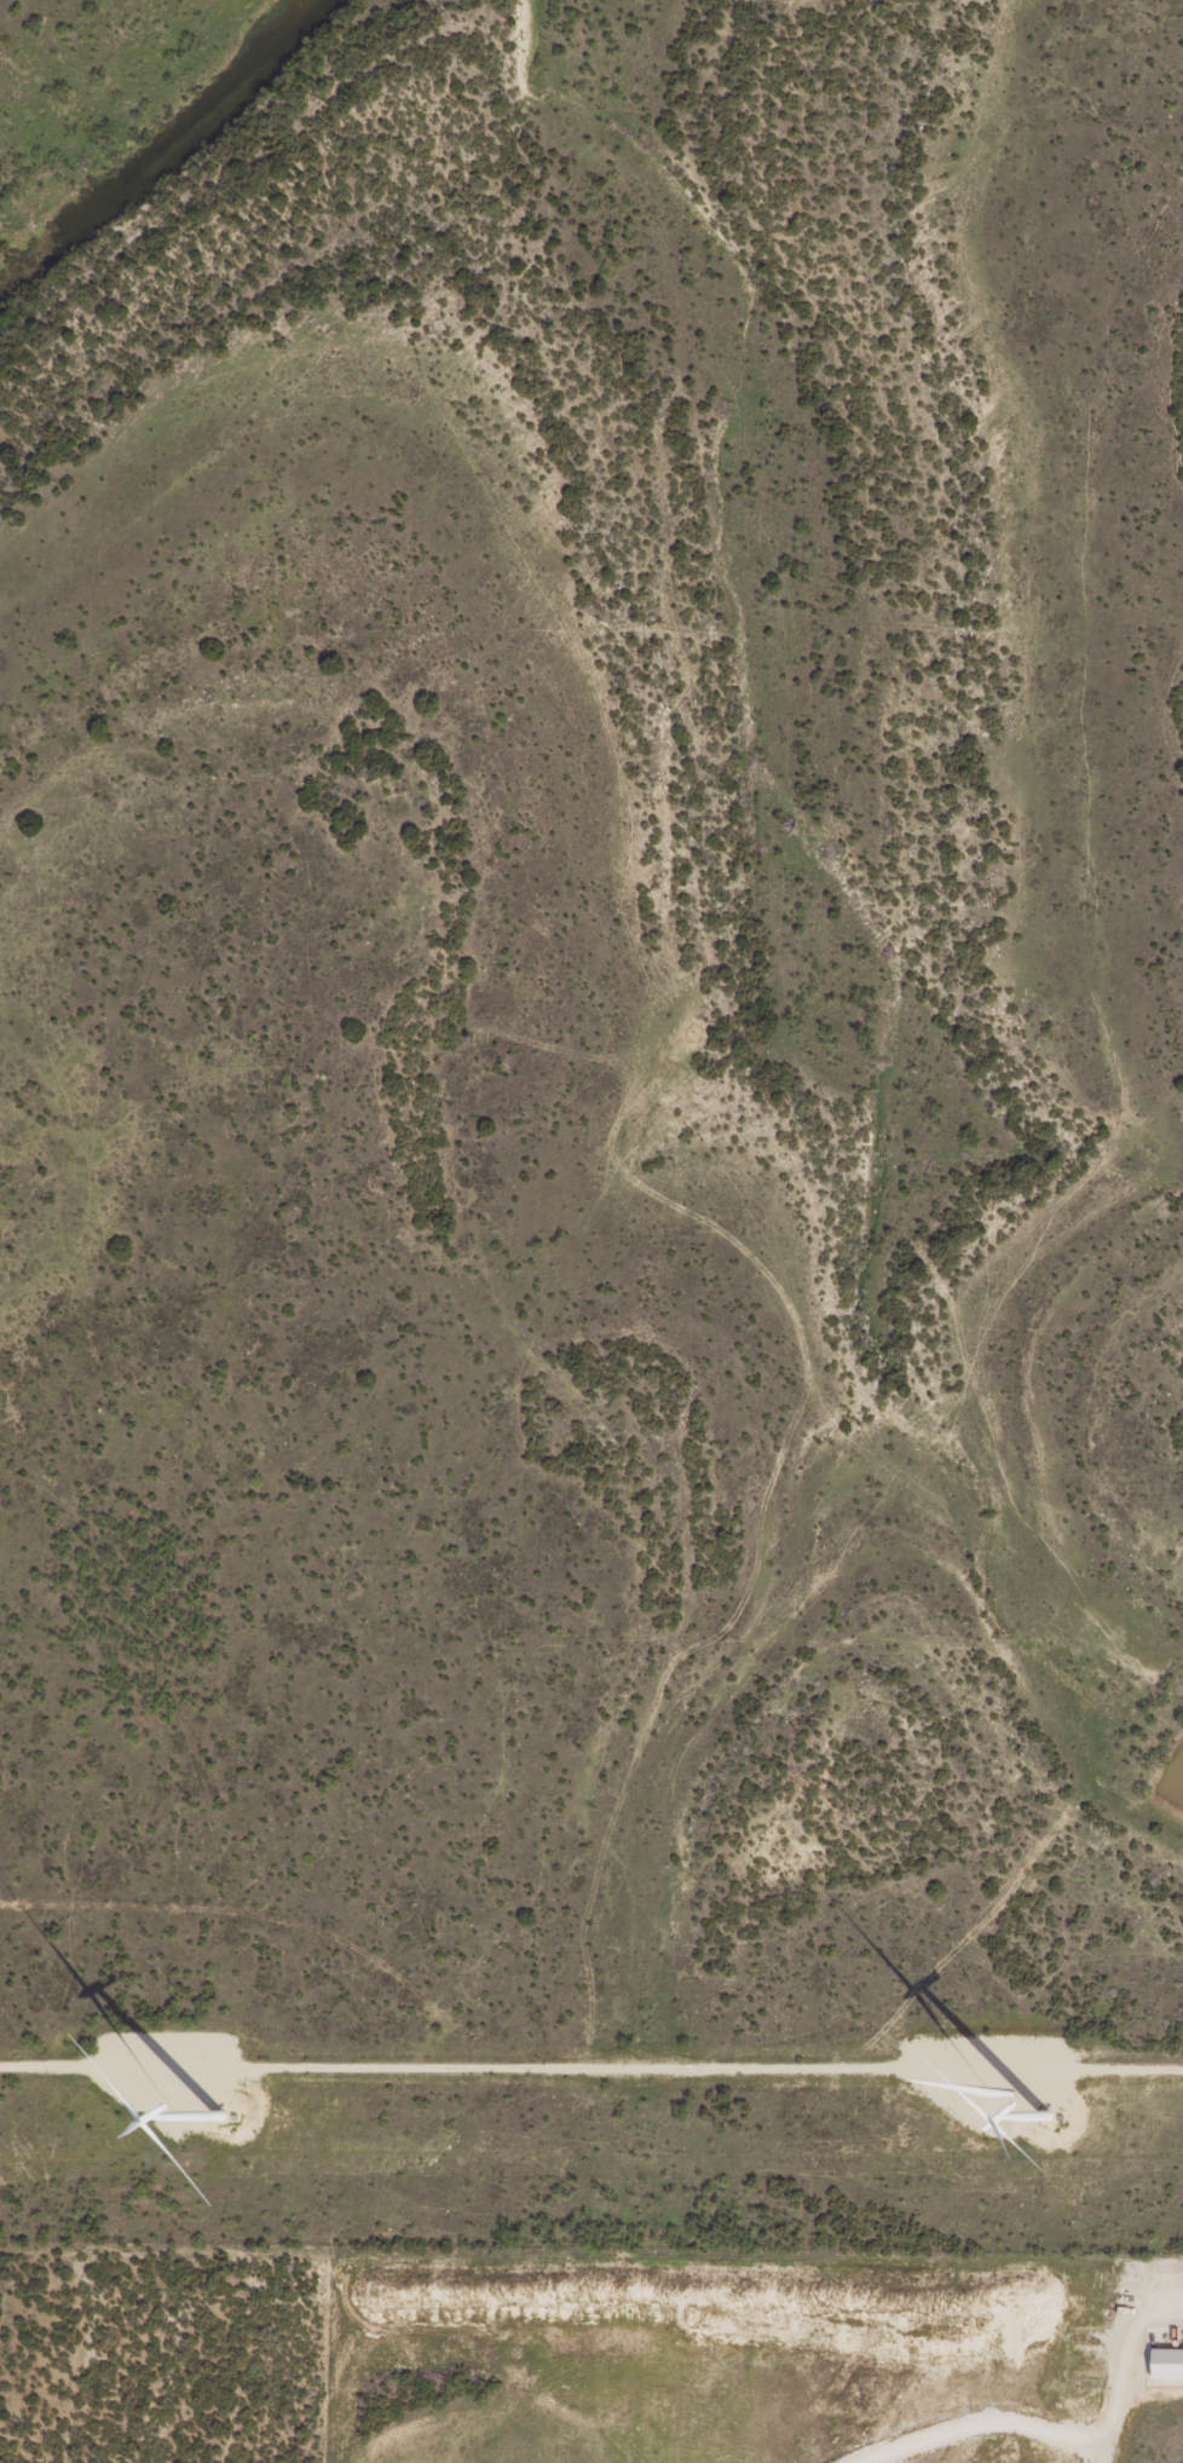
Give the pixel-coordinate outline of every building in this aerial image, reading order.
[(1149,2349),(1148,2378),(1182,2379),(1182,2349),(1149,2349)]
